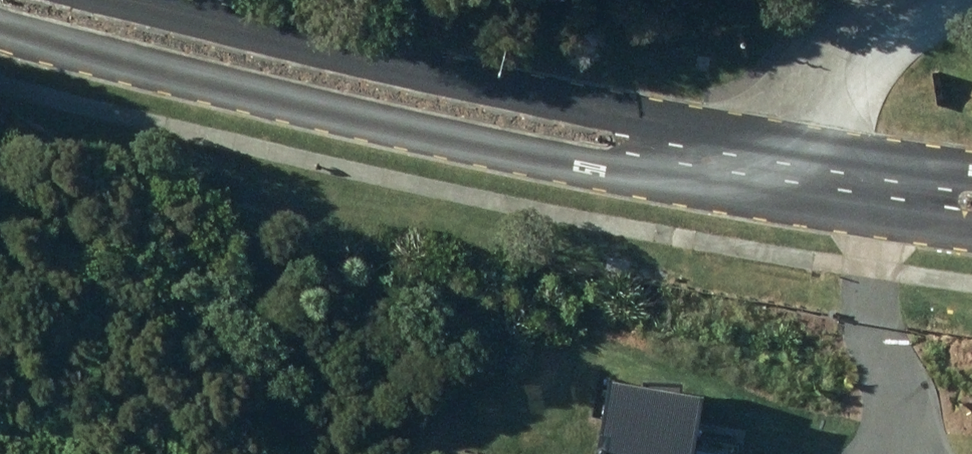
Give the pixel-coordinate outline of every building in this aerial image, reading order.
[(745,405),(628,376),(609,453),(733,453),(745,405)]
